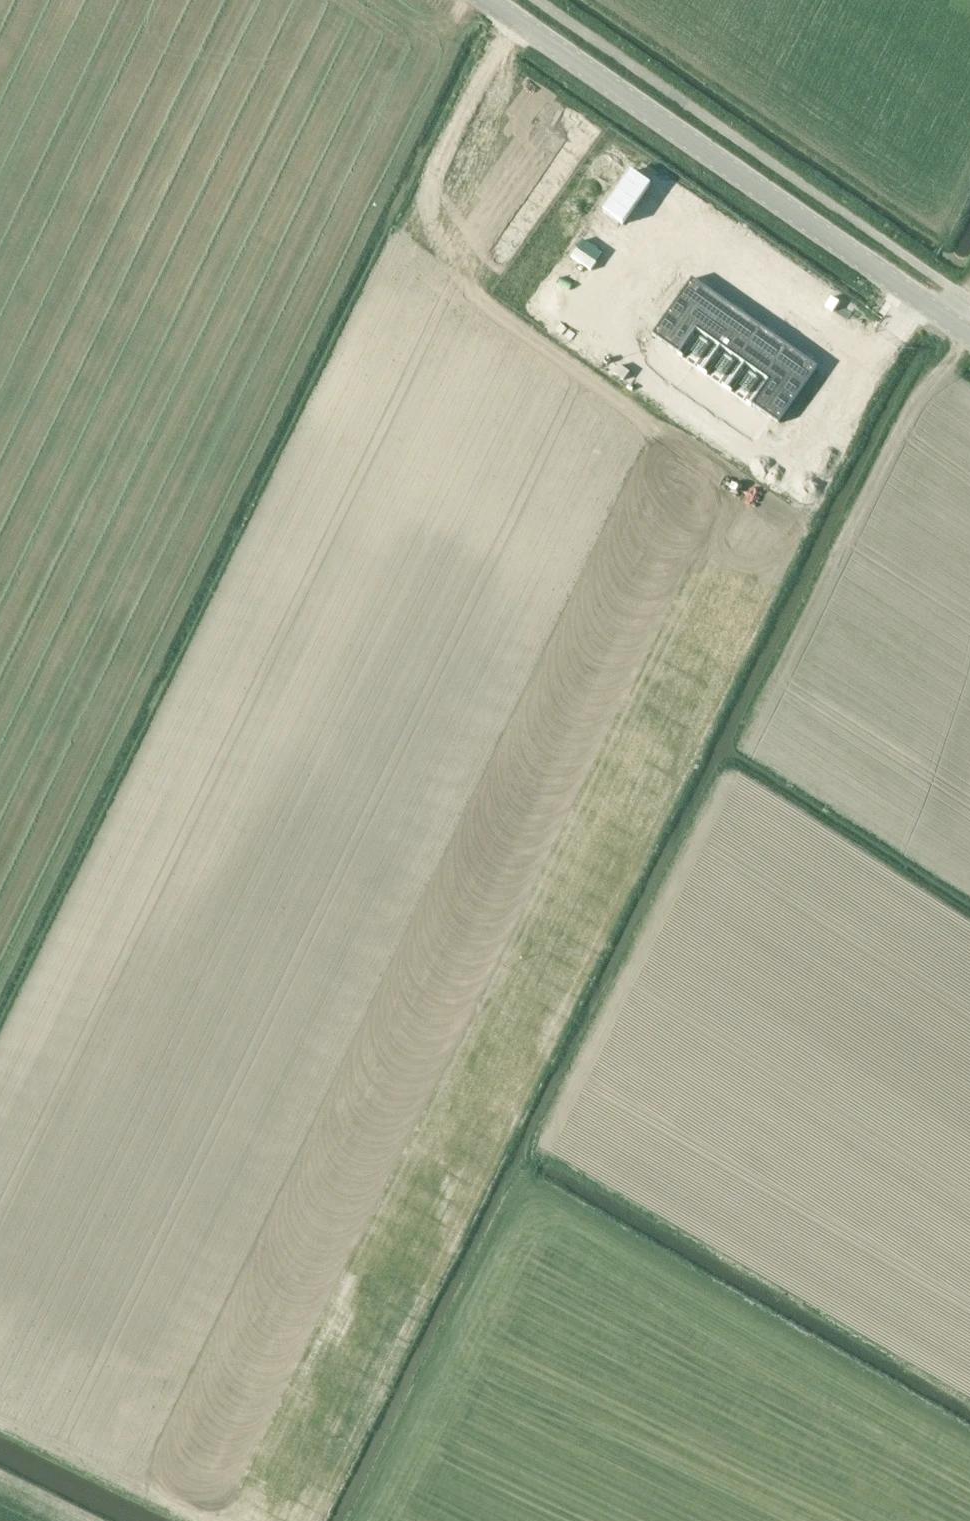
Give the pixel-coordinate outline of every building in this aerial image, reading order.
[(692,281),(653,336),(678,354),(695,330),(769,382),(753,406),(778,424),(817,369),(692,281)]
